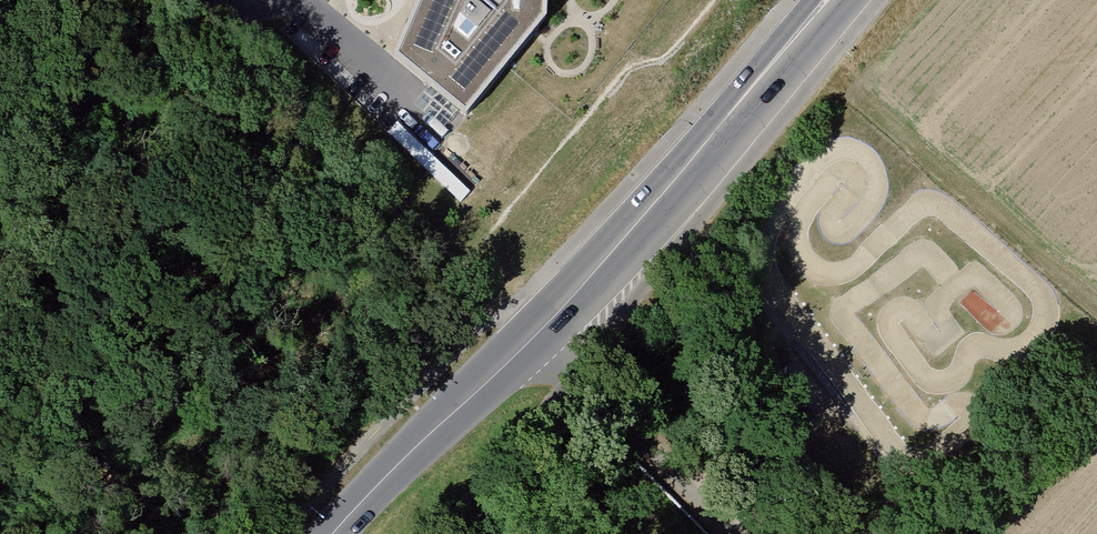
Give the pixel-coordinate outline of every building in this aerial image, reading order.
[(405,59),(476,112),(548,16),(549,0),(426,0),(405,59)] [(652,525),(646,533),(664,533),(652,525)]
